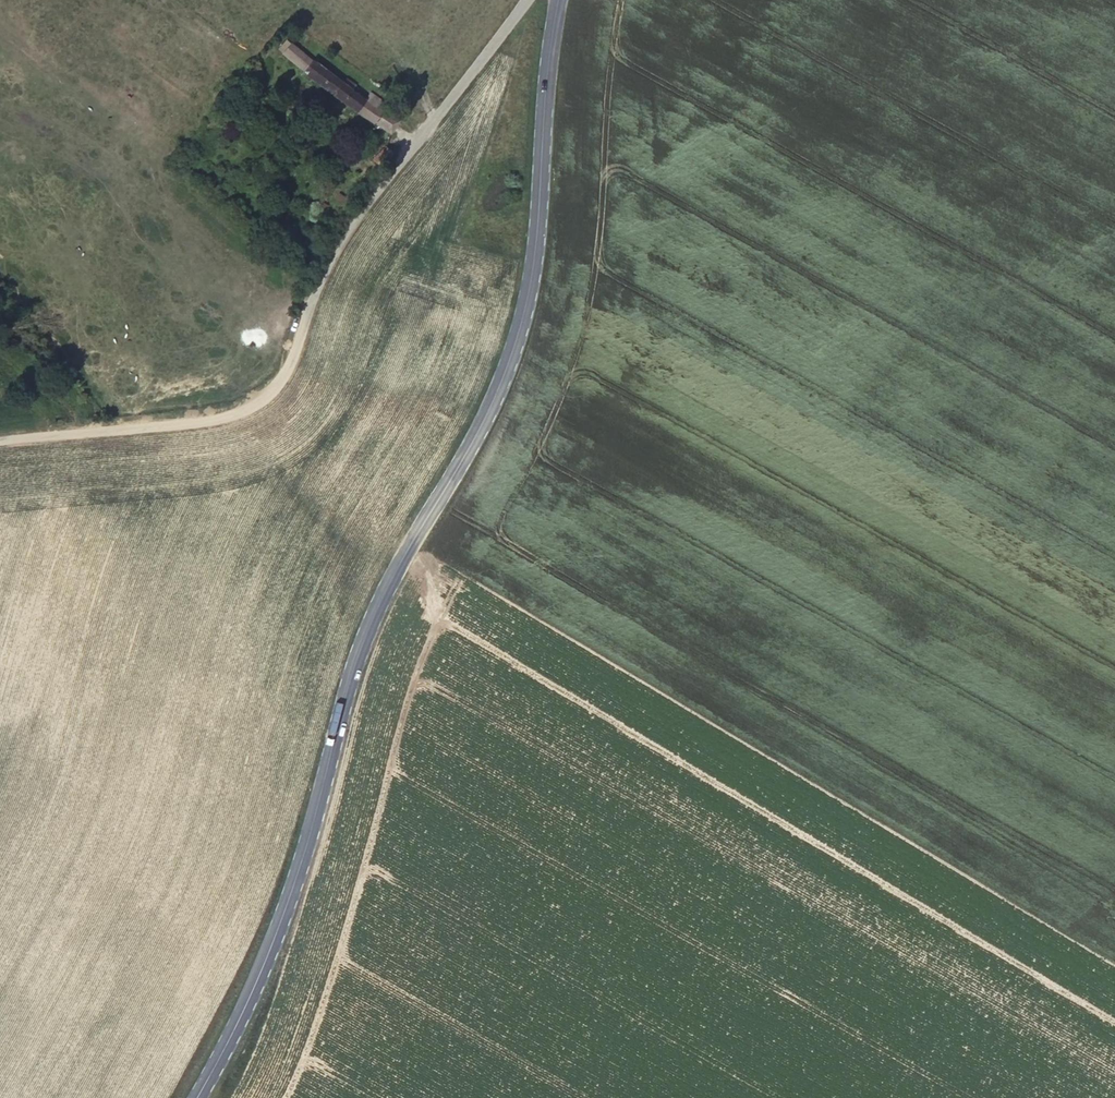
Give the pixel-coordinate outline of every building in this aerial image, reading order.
[(297,31),(289,43),(383,108),(392,95),(355,68),(354,70),(297,31)] [(331,88),(321,103),(333,110),(343,96),(331,88)] [(399,97),(388,112),(400,121),(411,106),(399,97)] [(395,135),(378,156),(386,162),(402,140),(395,135)]
